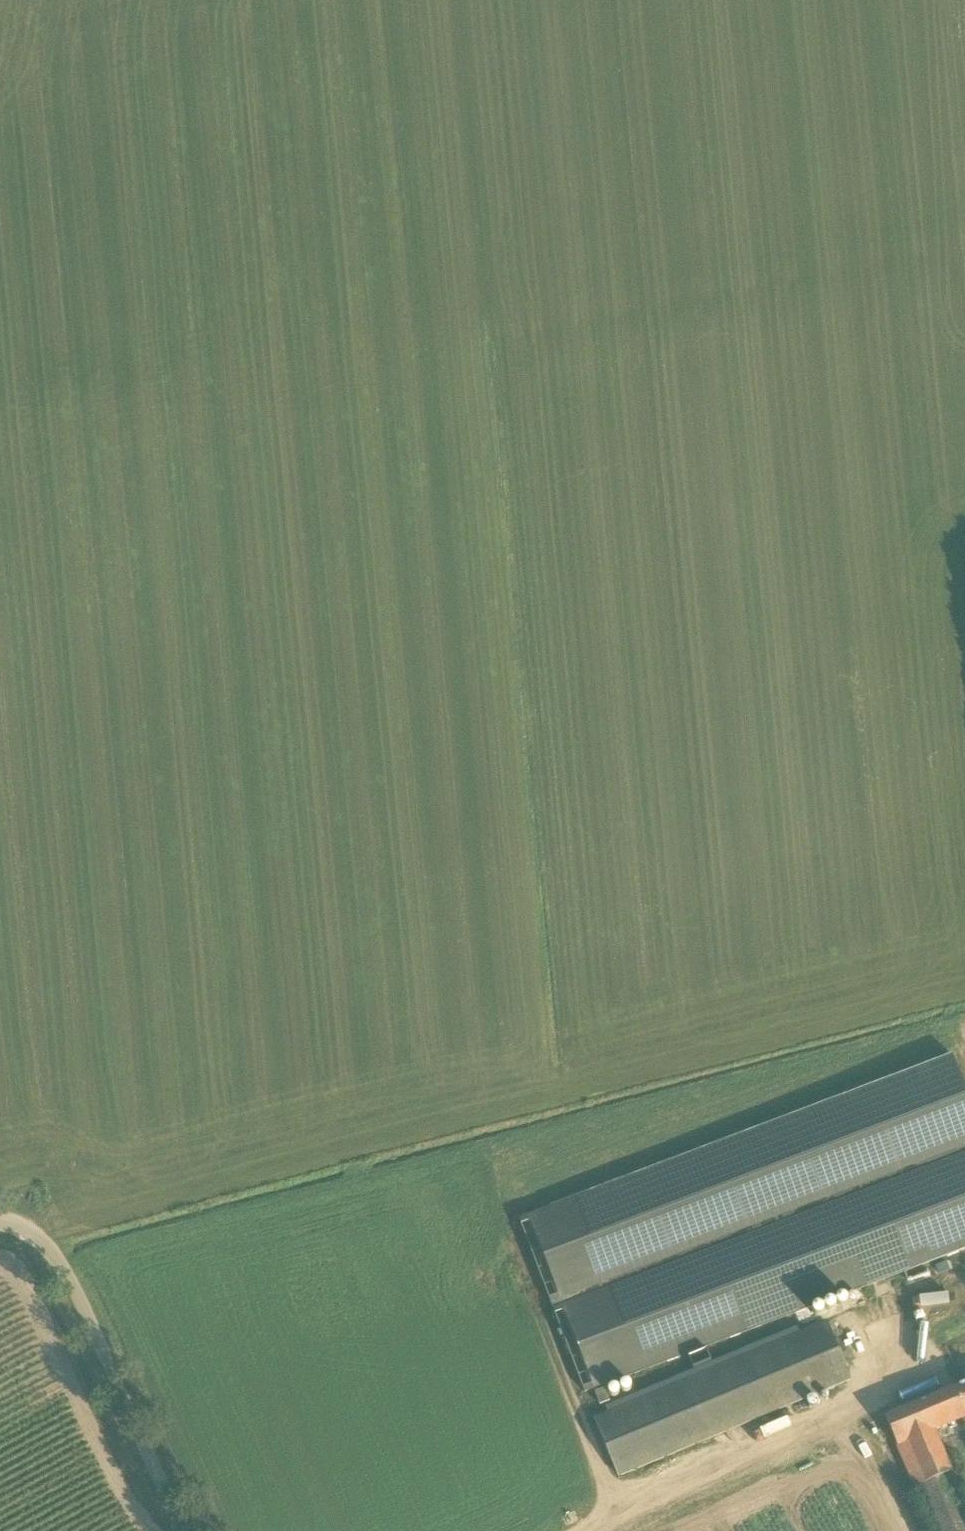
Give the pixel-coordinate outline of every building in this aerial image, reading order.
[(520,1219),(585,1393),(964,1249),(964,1088),(953,1055),(520,1219)] [(949,1292),(915,1301),(918,1311),(952,1302),(949,1292)] [(595,1419),(611,1457),(619,1475),(851,1378),(827,1322),(595,1419)] [(885,1416),(932,1530),(964,1530),(964,1501),(935,1428),(962,1417),(964,1425),(964,1383),(885,1416)]
